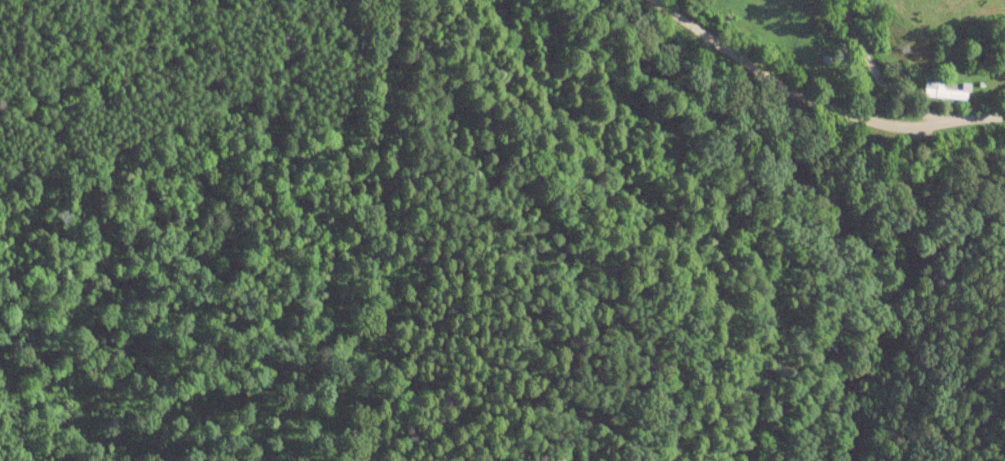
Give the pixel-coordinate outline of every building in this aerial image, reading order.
[(926,97),(968,101),(969,91),(947,89),(947,84),(927,82),(926,97)]
